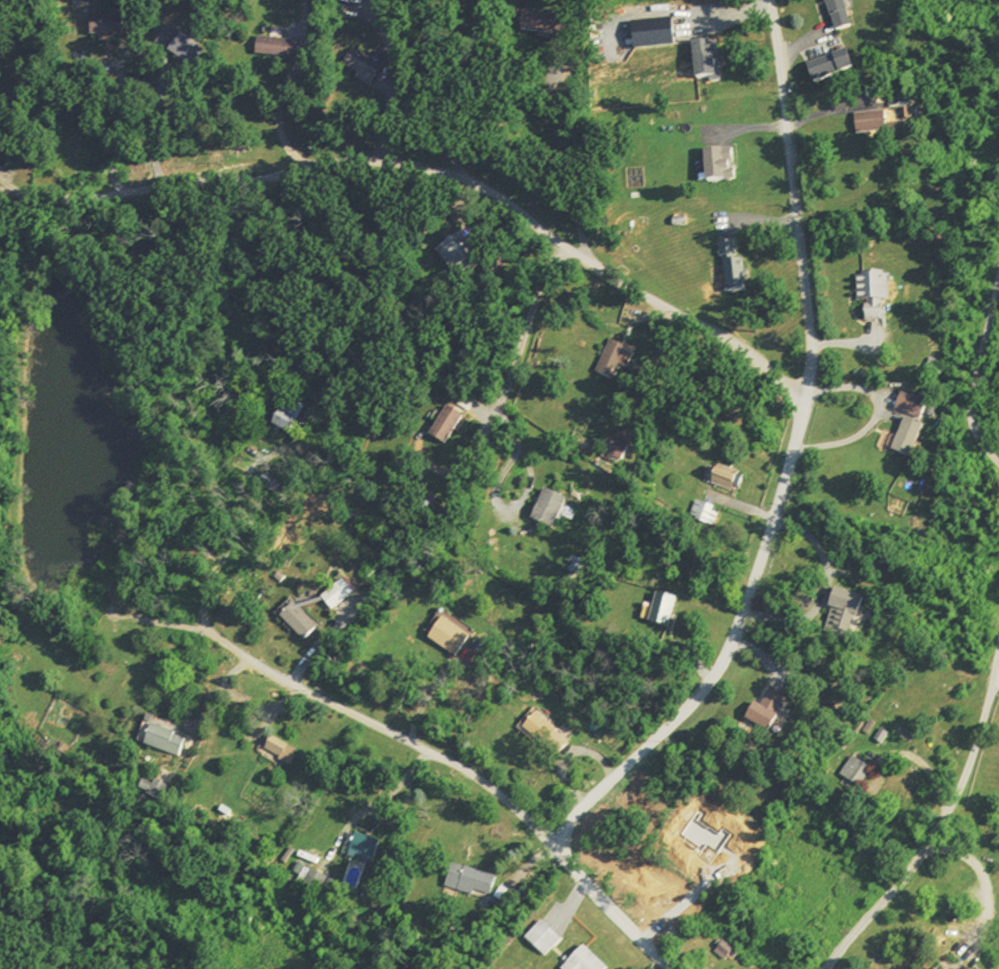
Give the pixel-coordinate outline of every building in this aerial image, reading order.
[(844,34),(861,29),(854,0),(835,0),(844,34)] [(134,14),(101,14),(101,36),(134,36),(134,14)] [(578,37),(579,16),(532,14),(531,35),(578,37)] [(205,68),(216,51),(190,33),(178,50),(205,68)] [(265,55),(304,58),(306,40),(266,36),(265,55)] [(702,82),(728,82),(728,44),(702,44),(702,82)] [(379,85),(391,64),(361,47),(349,68),(379,85)] [(814,66),(822,87),(857,75),(849,54),(814,66)] [(880,134),(879,114),(845,116),(846,136),(880,134)] [(712,151),(712,181),(745,181),(745,151),(712,151)] [(734,293),(752,291),(747,241),(729,242),(734,293)] [(866,302),(874,301),(875,320),(898,319),(897,274),(865,275),(866,302)] [(639,347),(621,338),(606,372),(624,380),(639,347)] [(942,397),(913,389),(907,410),(936,418),(942,397)] [(457,445),(475,414),(458,404),(440,435),(457,445)] [(286,424),(301,436),(309,426),(294,414),(286,424)] [(924,458),(937,423),(917,416),(904,450),(924,458)] [(639,442),(616,437),(611,458),(633,463),(639,442)] [(716,487),(749,492),(752,473),(719,468),(716,487)] [(564,528),(577,498),(554,488),(541,518),(564,528)] [(723,526),(729,508),(704,500),(698,518),(723,526)] [(879,597),(848,587),(834,632),(865,641),(879,597)] [(658,603),(652,619),(680,628),(690,599),(669,591),(664,605),(658,603)] [(289,614),(315,641),(329,627),(302,601),(289,614)] [(435,636),(466,658),(482,635),(451,613),(435,636)] [(779,732),(798,698),(777,686),(758,720),(779,732)] [(534,727),(556,747),(570,733),(548,712),(534,727)] [(178,753),(188,725),(157,715),(147,743),(178,753)] [(275,751),(299,767),(308,754),(284,737),(275,751)] [(881,768),(862,756),(850,775),(869,787),(881,768)] [(387,862),(388,837),(357,836),(356,860),(387,862)] [(500,899),(507,875),(462,862),(455,886),(500,899)] [(572,939),(552,920),(534,938),(554,957),(572,939)] [(724,952),(735,962),(744,953),(733,943),(724,952)] [(596,946),(572,968),(619,968),(596,946)]
